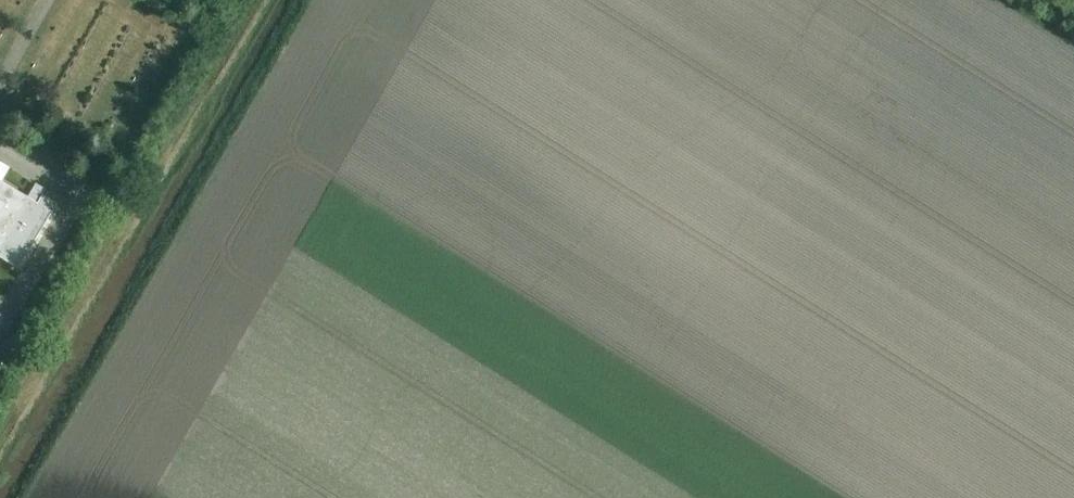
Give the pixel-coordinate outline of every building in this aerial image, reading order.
[(16,269),(56,204),(41,195),(45,190),(34,184),(26,197),(2,181),(10,168),(1,162),(0,164),(0,259),(16,269)]
